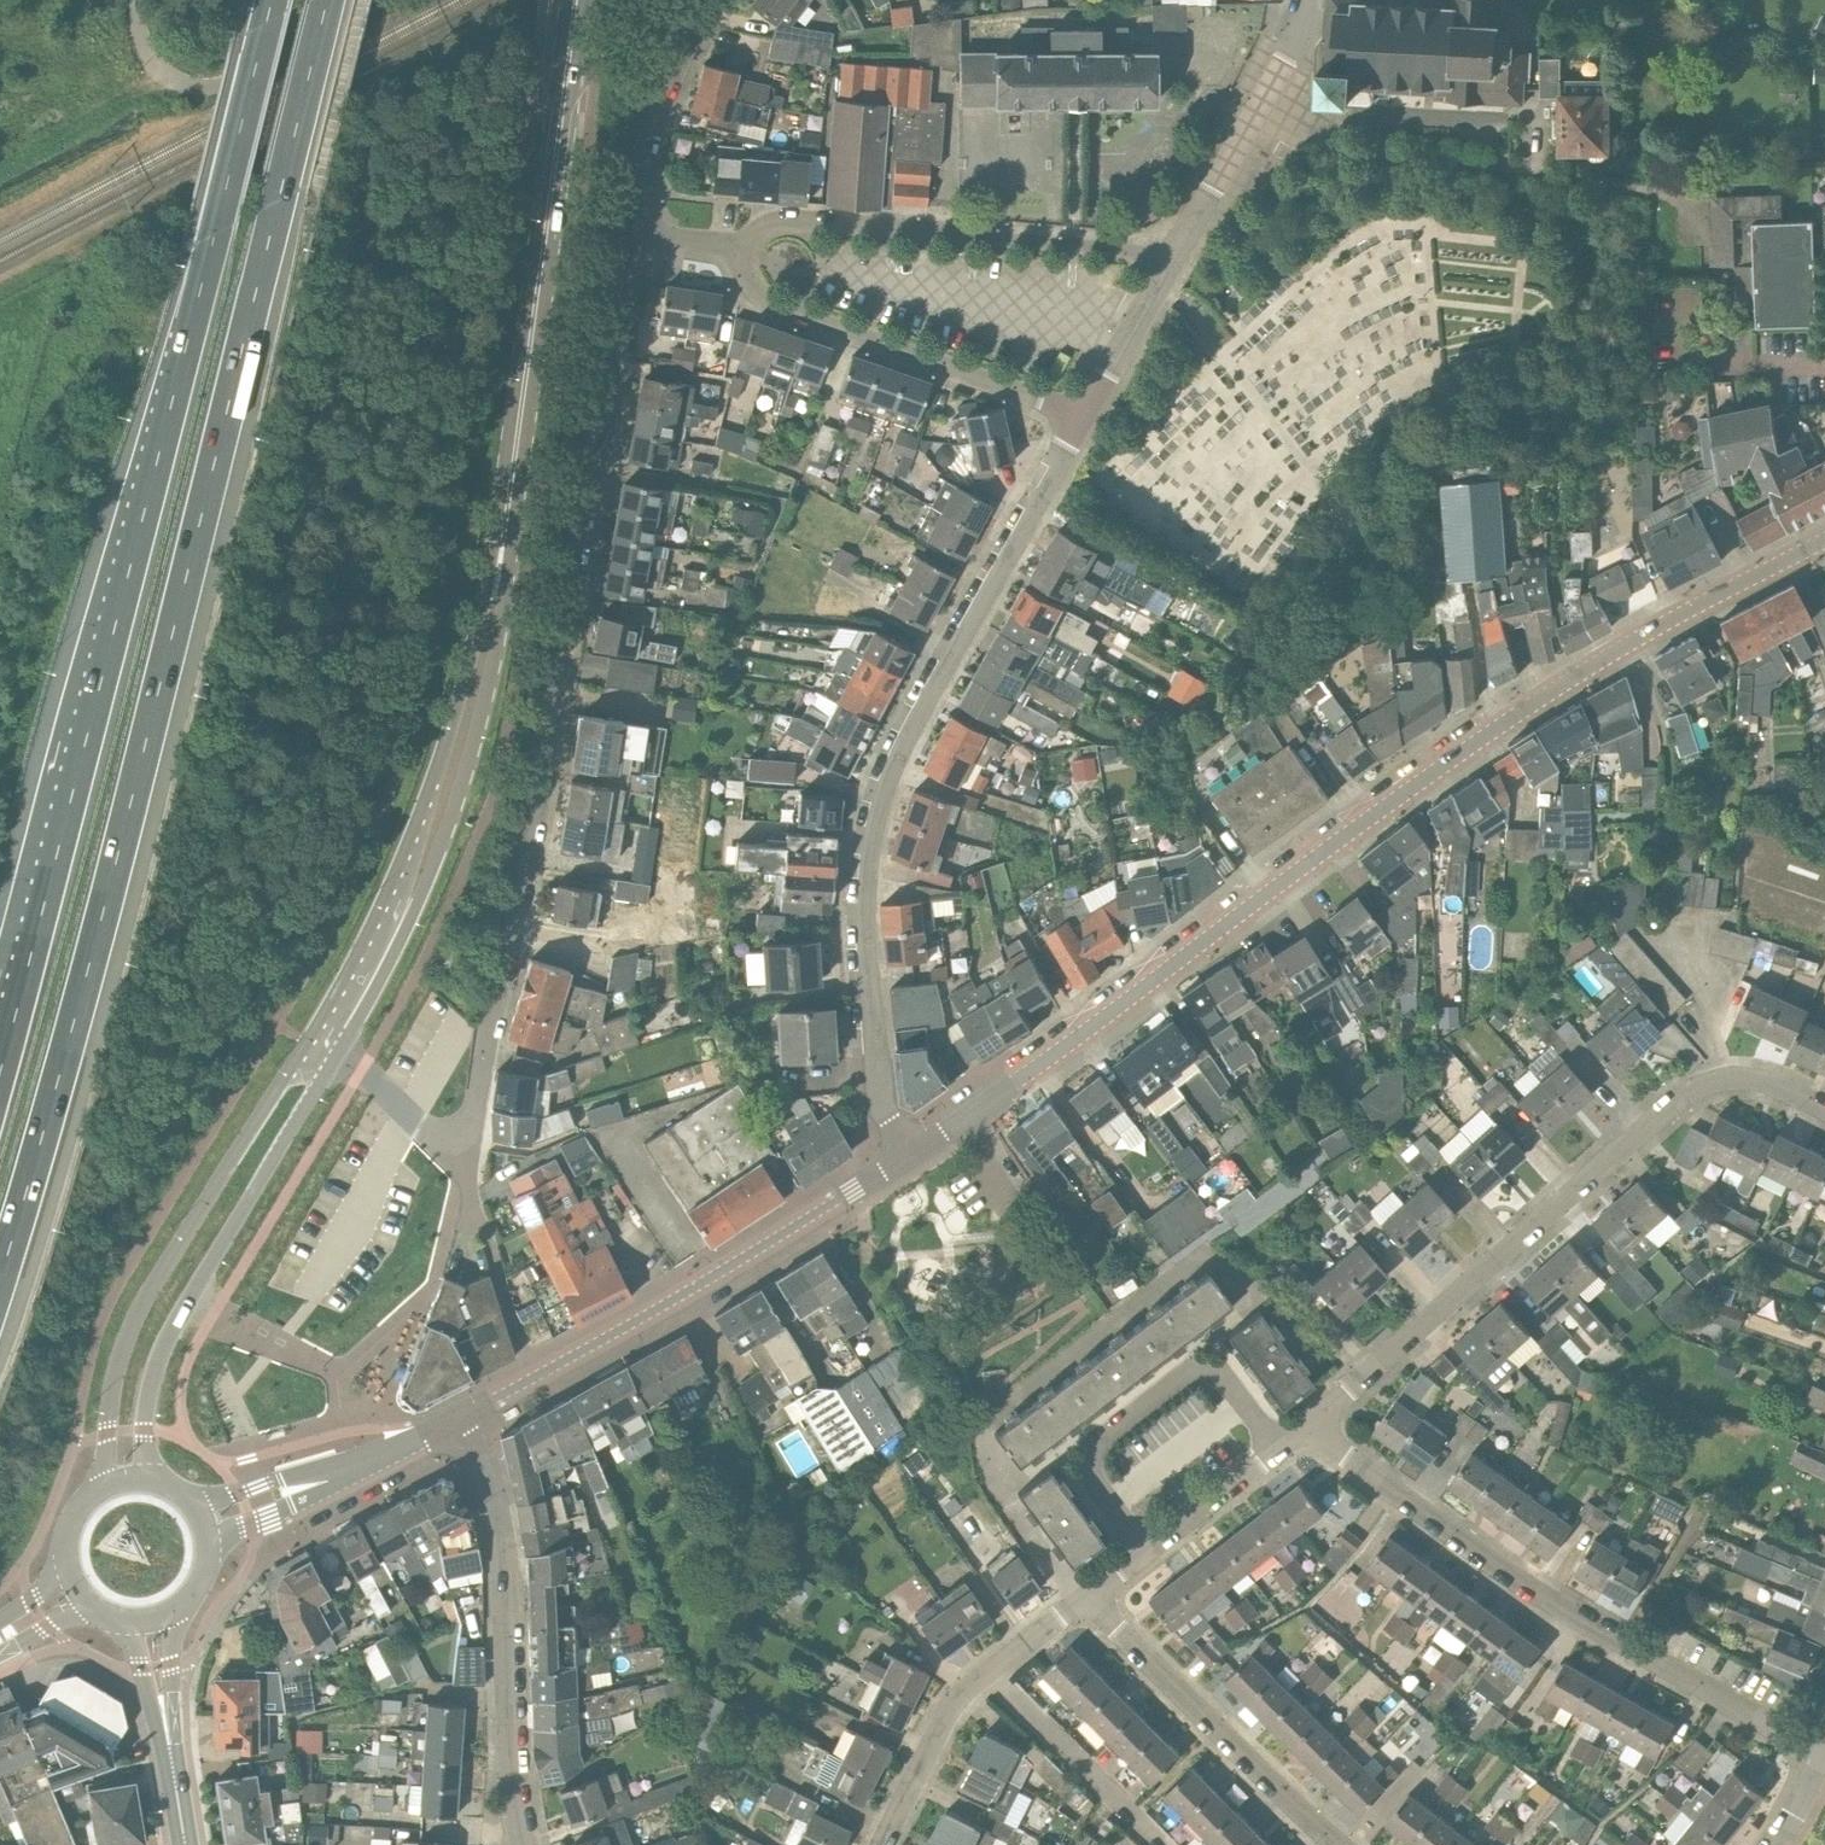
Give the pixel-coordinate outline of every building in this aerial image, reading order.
[(834,34),(793,27),(813,0),(755,0),(751,4),(776,23),(773,39),(832,48),(834,34)] [(1036,8),(1048,7),(1048,0),(1023,0),(1023,10),(1036,8)] [(1529,53),(1511,51),(1512,42),(1500,33),(1500,26),(1495,26),(1496,0),(1327,0),(1324,40),(1315,48),(1313,71),(1319,77),(1317,100),(1339,100),(1344,106),(1363,108),(1373,100),(1373,97),(1387,97),(1387,92),(1432,96),(1432,101),(1521,107),(1523,83),(1527,83),(1529,53)] [(1186,6),(1186,19),(1203,18),(1203,5),(1196,5),(1186,6)] [(842,32),(863,29),(850,6),(828,21),(842,32)] [(961,52),(960,18),(912,24),(910,56),(930,58),(930,64),(941,65),(941,69),(960,70),(959,106),(1075,105),(1075,29),(1054,29),(1053,27),(1021,28),(1021,51),(961,52)] [(1128,53),(1128,27),(1097,27),(1097,29),(1075,29),(1075,105),(1154,104),(1154,53),(1128,53)] [(830,68),(832,48),(773,39),(770,58),(830,68)] [(1562,80),(1561,59),(1540,59),(1541,98),(1561,98),(1561,114),(1554,115),(1554,139),(1561,139),(1562,154),(1588,154),(1594,159),(1605,159),(1608,155),(1611,155),(1610,94),(1609,94),(1609,80),(1562,80)] [(929,101),(932,69),(843,63),(840,98),(834,98),(828,170),(825,204),(879,209),(880,208),(892,209),(893,204),(928,206),(931,163),(940,163),(945,103),(929,101)] [(796,112),(799,100),(774,96),(775,89),(769,87),(769,86),(738,79),(740,73),(705,64),(699,88),(793,112),(796,112)] [(793,112),(699,88),(699,90),(698,89),(692,112),(708,116),(706,127),(737,134),(740,122),(766,128),(771,109),(793,112)] [(819,154),(821,135),(802,133),(800,152),(819,154)] [(763,140),(737,134),(735,141),(762,146),(763,140)] [(759,159),(738,158),(739,148),(718,146),(715,194),(739,195),(738,198),(774,200),(775,179),(772,178),(773,158),(759,157),(759,159)] [(807,203),(811,154),(795,153),(795,160),(773,158),(772,178),(775,179),(774,200),(807,203)] [(1783,222),(1783,194),(1713,196),(1715,247),(1711,247),(1711,266),(1735,266),(1736,311),(1756,308),(1757,314),(1758,314),(1758,327),(1817,325),(1814,220),(1783,222)] [(689,328),(694,291),(667,286),(660,334),(673,336),(675,326),(688,328),(689,328)] [(714,343),(722,295),(694,291),(689,328),(688,328),(686,339),(714,343)] [(741,354),(751,316),(739,312),(729,350),(741,354)] [(764,377),(779,332),(753,323),(738,368),(764,377)] [(780,414),(787,393),(790,386),(805,341),(779,332),(764,377),(762,384),(781,391),(774,412),(780,414)] [(817,395),(831,350),(805,341),(790,386),(817,395)] [(682,370),(685,349),(674,347),(670,369),(682,370)] [(685,349),(682,370),(692,372),(696,350),(685,349)] [(863,411),(879,366),(852,357),(836,402),(863,411)] [(889,420),(904,375),(879,366),(863,411),(889,420)] [(916,430),(931,384),(904,375),(889,420),(916,430)] [(738,398),(745,379),(735,376),(728,395),(738,398)] [(703,405),(692,403),(694,387),(683,385),(645,379),(640,406),(701,416),(700,417),(717,419),(720,404),(704,401),(703,405)] [(1670,402),(1688,401),(1687,387),(1670,388),(1670,402)] [(791,418),(798,397),(787,393),(780,414),(791,418)] [(1647,406),(1665,405),(1665,393),(1647,394),(1647,406)] [(979,414),(976,404),(957,409),(960,418),(953,420),(960,446),(971,443),(971,444),(972,443),(972,444),(1007,435),(1000,408),(979,414)] [(1718,479),(1720,483),(1733,480),(1731,464),(1757,458),(1776,500),(1758,509),(1773,539),(1790,530),(1790,528),(1824,509),(1824,463),(1824,462),(1809,470),(1786,412),(1775,416),(1773,404),(1709,417),(1718,479)] [(698,427),(700,417),(701,416),(640,406),(635,432),(683,441),(686,425),(698,427)] [(853,439),(860,419),(850,415),(843,436),(853,439)] [(1710,490),(1720,483),(1718,479),(1709,417),(1700,419),(1707,468),(1705,468),(1708,486),(1710,490)] [(864,443),(871,422),(860,419),(853,439),(864,443)] [(825,472),(838,430),(823,425),(809,467),(825,472)] [(745,435),(720,427),(714,447),(738,455),(745,435)] [(678,468),(683,441),(635,432),(630,459),(667,466),(667,467),(678,468)] [(903,457),(910,436),(899,432),(892,453),(903,457)] [(763,441),(745,435),(738,456),(755,462),(763,441)] [(1013,462),(1007,435),(972,444),(972,443),(971,444),(971,443),(960,446),(964,463),(970,462),(975,482),(993,478),(991,468),(1013,462)] [(913,460),(918,446),(920,439),(910,436),(903,457),(912,460),(913,460)] [(711,474),(712,464),(693,460),(691,471),(711,474)] [(1640,487),(1653,486),(1653,461),(1639,461),(1640,487)] [(1696,470),(1695,466),(1678,475),(1687,494),(1672,502),(1672,520),(1699,572),(1725,559),(1695,502),(1710,490),(1708,486),(1705,468),(1696,470)] [(1468,580),(1490,577),(1506,576),(1506,562),(1499,480),(1441,484),(1448,581),(1468,580)] [(977,532),(991,505),(946,481),(931,508),(977,532)] [(674,521),(677,506),(661,503),(663,490),(625,484),(620,512),(674,521)] [(1653,486),(1640,487),(1633,487),(1634,520),(1646,519),(1651,529),(1645,531),(1649,539),(1673,585),(1699,572),(1672,520),(1672,502),(1653,513),(1653,486)] [(875,524),(881,514),(864,505),(858,515),(875,524)] [(962,558),(977,532),(931,508),(917,534),(962,558)] [(1754,550),(1773,539),(1758,509),(1738,520),(1754,550)] [(762,539),(769,516),(754,511),(747,534),(762,539)] [(671,536),(674,521),(620,512),(615,539),(652,545),(655,533),(671,536)] [(709,527),(710,518),(695,515),(693,524),(709,527)] [(709,527),(693,524),(691,532),(707,536),(709,527)] [(1079,541),(1060,530),(1048,552),(1117,589),(1114,592),(1150,611),(1162,588),(1115,563),(1114,565),(1096,556),(1099,551),(1080,540),(1079,541)] [(1568,650),(1569,650),(1569,649),(1598,634),(1582,594),(1583,575),(1585,557),(1593,557),(1593,532),(1574,533),(1576,561),(1566,561),(1567,603),(1557,607),(1560,628),(1568,650)] [(854,568),(860,558),(840,548),(823,538),(817,550),(834,559),(834,558),(854,568)] [(663,574),(666,560),(650,557),(652,545),(615,539),(610,566),(663,574)] [(1117,589),(1048,552),(1034,576),(1072,599),(1078,588),(1094,598),(1108,605),(1114,592),(1117,589)] [(938,602),(953,575),(913,554),(907,565),(911,567),(903,583),(938,602)] [(1557,633),(1548,585),(1548,557),(1526,557),(1525,560),(1529,598),(1531,597),(1535,621),(1516,625),(1516,626),(1529,625),(1540,664),(1559,655),(1549,635),(1557,633)] [(849,578),(854,568),(834,558),(834,559),(830,567),(849,578)] [(1529,598),(1525,560),(1506,562),(1506,576),(1490,577),(1492,588),(1493,588),(1505,628),(1516,626),(1516,625),(1535,621),(1531,597),(1529,598)] [(1593,589),(1582,594),(1598,634),(1613,626),(1604,607),(1634,593),(1633,593),(1646,586),(1641,573),(1628,579),(1620,564),(1589,579),(1593,589)] [(661,589),(663,574),(610,566),(605,593),(642,600),(645,586),(661,589)] [(684,578),(699,581),(701,572),(685,569),(684,578)] [(749,591),(752,580),(735,576),(732,586),(749,591)] [(697,590),(699,581),(684,578),(681,587),(697,590)] [(1474,623),(1470,595),(1468,580),(1448,581),(1438,582),(1440,625),(1458,624),(1461,656),(1448,657),(1455,710),(1480,696),(1479,678),(1474,623)] [(938,602),(903,583),(894,600),(889,597),(884,608),(924,629),(938,602)] [(1803,661),(1813,655),(1798,629),(1812,623),(1793,586),(1771,597),(1803,661)] [(1088,633),(1077,627),(1083,616),(1028,587),(1015,610),(1102,655),(1107,646),(1108,643),(1088,633)] [(1521,674),(1505,628),(1493,588),(1492,588),(1480,591),(1480,595),(1487,643),(1492,682),(1499,685),(1521,674)] [(1803,661),(1771,597),(1744,612),(1766,654),(1769,661),(1755,669),(1753,673),(1751,716),(1758,716),(1761,716),(1769,716),(1770,690),(1778,686),(1775,681),(1792,673),(1777,646),(1789,639),(1801,661),(1803,661)] [(654,624),(657,606),(623,603),(620,619),(601,616),(595,648),(636,656),(636,655),(674,662),(676,650),(677,646),(651,641),(650,646),(646,645),(646,641),(640,640),(643,623),(654,624)] [(1102,655),(1015,610),(1003,628),(1058,657),(1061,652),(1093,670),(1091,674),(1116,688),(1118,685),(1140,697),(1148,683),(1100,657),(1102,655)] [(1751,716),(1753,673),(1755,669),(1769,661),(1766,654),(1744,612),(1720,624),(1742,665),(1737,677),(1740,679),(1739,690),(1738,690),(1737,715),(1751,716)] [(1402,742),(1390,625),(1381,631),(1384,638),(1363,645),(1366,671),(1369,671),(1373,712),(1360,719),(1375,741),(1383,754),(1402,742)] [(901,670),(912,650),(874,631),(838,627),(830,645),(849,647),(848,649),(861,651),(901,670)] [(1080,704),(1083,699),(1079,698),(1080,697),(1076,695),(1079,688),(1057,675),(1063,664),(1056,661),(1058,657),(1003,628),(988,655),(1080,704)] [(1414,660),(1406,659),(1404,628),(1394,629),(1407,741),(1451,713),(1450,711),(1449,711),(1447,699),(1443,665),(1433,658),(1414,660)] [(1700,648),(1693,635),(1655,657),(1662,675),(1664,675),(1674,693),(1681,704),(1716,685),(1715,683),(1718,682),(1714,675),(1710,677),(1704,664),(1709,661),(1707,659),(1713,656),(1707,643),(1700,648)] [(888,695),(901,670),(861,651),(848,649),(835,673),(849,676),(888,695)] [(1080,704),(988,655),(976,675),(1027,703),(1030,695),(1072,719),(1080,704)] [(654,694),(658,666),(610,660),(606,689),(654,694)] [(1795,684),(1809,678),(1804,665),(1797,669),(1795,677),(1792,678),(1793,679),(1794,679),(1795,684)] [(1200,704),(1211,677),(1184,666),(1173,692),(1200,704)] [(875,719),(888,695),(849,676),(835,673),(824,694),(829,696),(875,719)] [(1062,724),(1025,705),(1027,703),(976,675),(963,701),(1002,723),(1008,711),(1017,717),(1054,737),(1062,724)] [(1623,775),(1641,771),(1641,730),(1625,677),(1583,699),(1598,746),(1594,747),(1593,753),(1620,753),(1623,775)] [(1322,679),(1308,690),(1319,703),(1333,693),(1322,679)] [(1298,724),(1312,714),(1297,694),(1283,705),(1298,724)] [(1354,722),(1347,713),(1333,694),(1319,704),(1341,732),(1329,743),(1345,765),(1346,764),(1355,777),(1380,759),(1355,722),(1354,722)] [(809,705),(802,718),(805,718),(860,747),(875,719),(829,696),(821,710),(809,705)] [(694,716),(696,702),(676,699),(674,713),(694,716)] [(1330,799),(1294,747),(1308,738),(1298,724),(1283,705),(1280,701),(1187,759),(1196,806),(1213,794),(1255,853),(1330,799)] [(1162,742),(1174,722),(1154,711),(1142,731),(1162,742)] [(1561,735),(1564,712),(1558,716),(1557,715),(1537,727),(1557,770),(1562,768),(1561,735)] [(1679,757),(1699,750),(1686,712),(1667,718),(1679,757)] [(846,774),(860,748),(860,747),(805,718),(802,718),(777,714),(772,724),(812,744),(807,753),(809,754),(804,763),(825,775),(830,766),(846,774)] [(1000,758),(1008,743),(990,734),(955,715),(939,742),(974,761),(981,749),(1000,758)] [(619,773),(621,753),(625,722),(584,717),(576,770),(604,772),(619,773)] [(1508,746),(1514,755),(1528,778),(1532,786),(1536,783),(1540,788),(1540,792),(1556,792),(1557,770),(1537,727),(1534,729),(1534,730),(1508,746)] [(972,788),(973,787),(979,773),(983,766),(974,761),(939,742),(926,768),(961,788),(963,784),(972,788)] [(796,762),(751,758),(749,779),(794,782),(796,762)] [(1079,782),(1099,779),(1095,760),(1076,763),(1079,782)] [(1034,786),(1040,773),(1026,767),(1020,780),(1034,786)] [(1506,791),(1499,772),(1483,783),(1479,777),(1453,794),(1453,795),(1452,795),(1464,829),(1465,828),(1469,840),(1468,850),(1471,850),(1508,828),(1508,802),(1508,797),(1506,791)] [(991,779),(979,773),(973,787),(983,793),(991,779)] [(640,775),(629,774),(627,789),(630,790),(630,794),(654,796),(657,777),(640,775)] [(628,807),(630,794),(630,790),(627,789),(572,782),(567,816),(618,822),(623,823),(625,807),(628,807)] [(1591,849),(1589,783),(1562,784),(1562,794),(1557,794),(1557,809),(1540,809),(1539,832),(1538,858),(1582,859),(1582,849),(1591,849)] [(981,799),(948,788),(945,798),(917,789),(911,807),(906,823),(944,836),(949,819),(955,803),(976,810),(981,799)] [(1450,895),(1465,895),(1466,861),(1468,850),(1469,840),(1465,828),(1464,829),(1452,795),(1453,795),(1453,794),(1452,795),(1427,811),(1435,829),(1441,844),(1450,840),(1448,859),(1445,859),(1444,866),(1447,866),(1443,894),(1450,895)] [(839,827),(841,797),(799,795),(798,823),(839,827)] [(1407,821),(1388,835),(1424,889),(1425,890),(1432,885),(1430,857),(1424,816),(1420,811),(1407,821)] [(612,859),(618,822),(567,816),(562,846),(576,849),(575,854),(612,859)] [(1191,906),(1228,878),(1225,874),(1236,866),(1203,818),(1205,830),(1205,833),(1207,840),(1187,858),(1191,906)] [(938,853),(938,852),(944,836),(906,823),(900,839),(894,857),(922,866),(918,878),(951,888),(955,877),(937,871),(932,868),(938,853)] [(654,878),(659,828),(641,826),(636,877),(654,878)] [(1169,920),(1173,919),(1175,918),(1191,906),(1187,858),(1207,840),(1205,833),(1205,830),(1187,842),(1181,843),(1181,858),(1158,862),(1160,871),(1163,871),(1169,920)] [(1538,862),(1538,858),(1539,832),(1508,831),(1507,861),(1538,862)] [(833,850),(834,836),(787,833),(787,839),(786,846),(766,844),(737,842),(736,864),(735,868),(783,871),(833,875),(835,850),(833,850)] [(1401,948),(1406,944),(1405,942),(1416,932),(1415,895),(1424,889),(1388,835),(1384,838),(1385,839),(1360,858),(1375,877),(1394,904),(1378,916),(1401,948)] [(1056,860),(1070,858),(1067,844),(1054,846),(1056,860)] [(1678,871),(1692,872),(1694,846),(1680,845),(1678,871)] [(1466,861),(1465,895),(1475,896),(1478,896),(1480,862),(1466,861)] [(832,899),(833,875),(783,871),(781,910),(829,914),(830,899),(832,899)] [(1140,925),(1169,920),(1163,871),(1160,871),(1160,872),(1131,877),(1133,889),(1118,892),(1123,923),(1139,921),(1140,925)] [(1702,908),(1705,878),(1705,873),(1692,872),(1678,871),(1677,905),(1702,908)] [(1715,909),(1718,878),(1705,878),(1702,908),(1715,909)] [(647,904),(650,884),(617,880),(614,899),(647,904)] [(1642,922),(1644,882),(1644,881),(1605,893),(1617,934),(1642,922)] [(595,927),(601,891),(559,885),(553,920),(595,927)] [(951,891),(917,885),(917,900),(884,903),(886,934),(926,930),(937,928),(934,902),(953,900),(955,913),(966,912),(964,895),(964,891),(951,891)] [(1356,956),(1369,946),(1366,941),(1382,929),(1357,897),(1329,919),(1340,934),(1340,935),(1356,956)] [(1104,905),(1090,913),(1085,901),(1081,899),(1061,905),(1062,907),(1072,926),(1094,962),(1125,942),(1104,905)] [(1080,988),(1102,975),(1094,962),(1072,926),(1062,907),(1048,916),(1054,926),(1046,931),(1080,988)] [(757,931),(783,928),(785,915),(759,912),(757,931)] [(1724,956),(1731,931),(1719,928),(1712,952),(1724,956)] [(890,964),(925,960),(930,959),(926,930),(886,934),(890,964)] [(1737,959),(1744,934),(1731,931),(1724,956),(1737,959)] [(1615,959),(1634,942),(1625,932),(1607,949),(1615,959)] [(1749,963),(1757,938),(1744,934),(1737,959),(1749,963)] [(1303,935),(1271,956),(1287,983),(1312,1025),(1330,1014),(1326,986),(1333,981),(1322,963),(1303,935)] [(1799,957),(1802,951),(1760,939),(1754,957),(1794,968),(1799,957)] [(766,985),(820,982),(818,940),(764,943),(766,985)] [(1271,956),(1262,942),(1230,964),(1231,964),(1227,966),(1248,998),(1259,1006),(1255,1002),(1287,983),(1271,956)] [(1643,952),(1634,942),(1615,959),(1624,968),(1643,952)] [(1632,978),(1624,968),(1615,959),(1607,949),(1603,945),(1589,955),(1612,981),(1625,994),(1627,992),(1637,983),(1632,978)] [(1415,959),(1416,949),(1408,948),(1408,958),(1403,958),(1401,994),(1416,995),(1417,959),(1415,959)] [(1030,1022),(1024,1012),(1053,996),(1025,950),(1005,962),(1009,971),(1008,971),(1009,992),(1030,1022)] [(607,994),(612,994),(624,990),(635,986),(639,952),(612,958),(607,993),(607,994)] [(1632,978),(1651,961),(1643,952),(1624,968),(1632,978)] [(652,976),(655,955),(641,954),(638,974),(652,976)] [(1819,963),(1799,957),(1794,968),(1816,975),(1819,963)] [(605,1006),(607,994),(607,993),(569,984),(572,972),(532,960),(524,986),(605,1006)] [(1641,988),(1660,971),(1651,961),(1632,978),(1637,983),(1641,988)] [(1270,1017),(1259,1006),(1248,998),(1227,966),(1203,981),(1226,1019),(1243,1009),(1260,1036),(1261,1035),(1276,1026),(1270,1017)] [(932,981),(949,980),(948,969),(931,970),(932,981)] [(1010,1044),(1034,1029),(1030,1022),(1009,992),(1008,971),(975,989),(1010,1044)] [(1650,998),(1669,981),(1660,971),(1641,988),(1650,998)] [(1350,1014),(1357,1010),(1368,1004),(1356,987),(1348,975),(1332,985),(1349,1012),(1350,1014)] [(1364,1024),(1382,1018),(1380,996),(1391,994),(1392,984),(1375,987),(1370,979),(1356,987),(1368,1004),(1357,1010),(1364,1024)] [(987,1058),(1010,1044),(975,989),(970,981),(949,994),(964,1017),(962,1018),(987,1058)] [(1217,1048),(1237,1035),(1226,1019),(1203,981),(1182,995),(1217,1048)] [(1658,1007),(1677,990),(1669,981),(1650,998),(1658,1007)] [(951,1044),(938,982),(934,983),(892,987),(900,1048),(899,1048),(899,1049),(930,1045),(951,1044)] [(1661,1033),(1653,1023),(1664,1013),(1658,1007),(1650,998),(1641,988),(1637,983),(1627,992),(1633,1000),(1609,1021),(1638,1053),(1661,1033)] [(1765,1034),(1781,997),(1752,983),(1735,1021),(1765,1034)] [(596,1027),(597,1024),(602,1022),(605,1006),(524,986),(516,1012),(557,1023),(561,1011),(589,1019),(587,1027),(592,1027),(596,1027)] [(1667,1017),(1686,1000),(1677,990),(1658,1007),(1664,1013),(1667,1017)] [(1792,1046),(1806,1019),(1810,1009),(1781,997),(1765,1034),(1792,1046)] [(782,1060),(834,1056),(833,1032),(831,1008),(776,1012),(778,1036),(766,1038),(769,1052),(753,1056),(755,1067),(781,1066),(782,1060)] [(1441,1030),(1460,1029),(1459,1008),(1440,1009),(1441,1030)] [(1539,1012),(1535,1009),(1524,1018),(1553,1051),(1556,1055),(1533,1075),(1569,1115),(1593,1093),(1558,1054),(1569,1045),(1556,1030),(1540,1012),(1539,1012)] [(570,1054),(578,1027),(557,1023),(516,1012),(509,1038),(570,1054)] [(629,1014),(602,1022),(597,1024),(596,1027),(592,1027),(600,1056),(638,1044),(629,1014)] [(1300,1045),(1316,1035),(1304,1016),(1288,1027),(1300,1045)] [(1824,1053),(1824,1027),(1806,1019),(1792,1046),(1788,1055),(1818,1068),(1824,1053)] [(1569,1045),(1580,1035),(1570,1023),(1567,1020),(1556,1030),(1569,1045)] [(1172,1084),(1174,1083),(1170,1077),(1198,1057),(1172,1021),(1142,1044),(1172,1084)] [(1614,1075),(1638,1053),(1609,1021),(1585,1042),(1614,1075)] [(1145,1105),(1172,1084),(1142,1044),(1116,1064),(1145,1105)] [(918,1107),(951,1084),(932,1057),(930,1045),(899,1049),(905,1100),(918,1107)] [(1220,1098),(1233,1089),(1210,1054),(1196,1065),(1220,1098)] [(537,1075),(544,1064),(515,1055),(509,1072),(498,1071),(493,1104),(533,1109),(536,1089),(550,1088),(551,1091),(572,1084),(571,1083),(567,1067),(537,1075)] [(571,1083),(606,1072),(601,1056),(567,1067),(571,1083)] [(1546,1135),(1569,1115),(1533,1075),(1530,1078),(1537,1085),(1517,1102),(1546,1135)] [(1109,1145),(1120,1137),(1107,1120),(1124,1108),(1099,1076),(1071,1097),(1109,1145)] [(1486,1091),(1500,1106),(1512,1095),(1502,1084),(1499,1079),(1486,1091)] [(773,1080),(736,1085),(749,1103),(774,1100),(773,1080)] [(759,1119),(749,1103),(736,1085),(695,1112),(760,1213),(785,1197),(799,1186),(778,1151),(775,1153),(754,1122),(759,1119)] [(1488,1115),(1500,1106),(1486,1091),(1483,1093),(1479,1088),(1471,1095),(1488,1115)] [(1380,1132),(1403,1115),(1403,1095),(1371,1119),(1380,1132)] [(592,1128),(624,1118),(619,1102),(587,1112),(592,1128)] [(1093,1165),(1050,1103),(1026,1121),(1053,1163),(1060,1162),(1073,1182),(1074,1182),(1073,1179),(1093,1165)] [(574,1126),(567,1107),(549,1114),(541,1116),(524,1113),(493,1110),(494,1139),(532,1144),(538,1141),(574,1126)] [(818,1121),(811,1109),(798,1118),(796,1114),(783,1122),(785,1127),(794,1141),(782,1150),(803,1185),(828,1168),(827,1168),(853,1151),(831,1113),(818,1121)] [(711,1244),(760,1213),(695,1112),(644,1144),(664,1174),(711,1244)] [(1730,1166),(1747,1128),(1719,1115),(1708,1135),(1691,1127),(1674,1161),(1693,1170),(1702,1151),(1730,1166)] [(1175,1165),(1184,1157),(1183,1149),(1161,1118),(1148,1128),(1175,1165)] [(1053,1163),(1026,1121),(1024,1123),(1023,1123),(1008,1134),(1042,1185),(1047,1183),(1055,1194),(1073,1182),(1060,1162),(1053,1163)] [(1501,1174),(1503,1173),(1525,1153),(1496,1121),(1472,1143),(1501,1174)] [(1341,1126),(1318,1139),(1329,1159),(1352,1145),(1341,1126)] [(1775,1141),(1748,1128),(1747,1128),(1730,1166),(1748,1174),(1741,1188),(1743,1194),(1750,1197),(1762,1171),(1763,1172),(1781,1134),(1779,1134),(1775,1141)] [(1790,1185),(1809,1148),(1781,1134),(1763,1172),(1790,1185)] [(583,1136),(560,1147),(568,1164),(593,1152),(583,1136)] [(1432,1166),(1444,1156),(1431,1141),(1420,1151),(1432,1166)] [(1477,1195),(1501,1174),(1472,1143),(1450,1162),(1477,1195)] [(1432,1166),(1420,1151),(1414,1144),(1401,1154),(1421,1176),(1432,1166)] [(1824,1187),(1824,1156),(1809,1148),(1790,1185),(1819,1199),(1824,1187)] [(576,1201),(555,1159),(511,1181),(518,1196),(513,1198),(527,1226),(576,1201)] [(1646,1233),(1670,1213),(1641,1180),(1617,1201),(1646,1233)] [(1431,1237),(1432,1236),(1457,1214),(1428,1182),(1403,1204),(1431,1237)] [(1169,1257),(1217,1223),(1191,1187),(1143,1222),(1169,1257)] [(1110,1229),(1127,1216),(1109,1191),(1092,1203),(1110,1229)] [(1698,1199),(1687,1209),(1699,1223),(1711,1213),(1698,1199)] [(590,1223),(578,1200),(576,1201),(527,1226),(543,1256),(576,1240),(572,1233),(587,1225),(590,1223)] [(1623,1254),(1646,1233),(1617,1201),(1594,1221),(1608,1238),(1623,1254)] [(1362,1227),(1374,1216),(1363,1203),(1350,1213),(1362,1227)] [(1739,1225),(1744,1214),(1721,1203),(1716,1213),(1739,1225)] [(1409,1256),(1431,1237),(1403,1204),(1380,1223),(1409,1256)] [(1687,1209),(1675,1220),(1687,1234),(1699,1223),(1687,1209)] [(1352,1236),(1362,1227),(1350,1213),(1340,1222),(1352,1236)] [(1755,1234),(1761,1222),(1744,1214),(1739,1225),(1755,1234)] [(600,1234),(594,1224),(588,1227),(587,1225),(572,1233),(576,1240),(543,1256),(552,1274),(531,1285),(544,1310),(565,1299),(577,1324),(632,1296),(608,1249),(614,1246),(607,1231),(600,1234)] [(1791,1258),(1796,1247),(1774,1236),(1768,1246),(1791,1258)] [(1657,1290),(1623,1254),(1608,1238),(1598,1248),(1618,1270),(1645,1300),(1657,1290)] [(1578,1294),(1601,1273),(1572,1241),(1549,1262),(1578,1294)] [(1364,1297),(1388,1275),(1360,1242),(1335,1264),(1364,1297)] [(1808,1266),(1814,1255),(1810,1253),(1796,1247),(1791,1258),(1808,1266)] [(849,1340),(870,1326),(822,1251),(800,1265),(800,1266),(849,1340)] [(1699,1288),(1713,1275),(1699,1260),(1685,1273),(1699,1288)] [(1614,1335),(1591,1311),(1577,1295),(1578,1294),(1549,1262),(1525,1283),(1560,1322),(1571,1312),(1602,1346),(1614,1335)] [(1295,1287),(1306,1277),(1294,1263),(1282,1273),(1295,1287)] [(1341,1317),(1364,1297),(1335,1264),(1312,1284),(1341,1317)] [(849,1340),(800,1266),(800,1265),(776,1280),(773,1281),(774,1283),(797,1319),(797,1320),(800,1324),(802,1322),(815,1339),(824,1333),(832,1345),(844,1337),(846,1341),(849,1340)] [(1633,1311),(1645,1300),(1618,1270),(1606,1281),(1633,1311)] [(1213,1319),(1231,1305),(1207,1273),(1188,1287),(1213,1319)] [(500,1307),(489,1274),(465,1284),(444,1276),(456,1306),(462,1322),(500,1307)] [(457,1336),(462,1322),(456,1306),(444,1276),(427,1323),(457,1336)] [(1199,1338),(1206,1333),(1202,1327),(1213,1319),(1188,1287),(1171,1300),(1199,1338)] [(816,1379),(786,1328),(762,1290),(761,1288),(737,1303),(856,1482),(871,1473),(819,1391),(816,1391),(816,1379)] [(1199,1338),(1171,1300),(1153,1313),(1178,1345),(1189,1337),(1194,1342),(1199,1338)] [(1508,1357),(1533,1334),(1504,1302),(1479,1324),(1508,1357)] [(753,1415),(757,1412),(767,1406),(793,1392),(848,1487),(856,1482),(737,1303),(715,1317),(737,1353),(742,1350),(745,1356),(750,1352),(761,1370),(740,1383),(741,1386),(737,1388),(753,1415)] [(1740,1333),(1746,1312),(1721,1304),(1714,1324),(1740,1333)] [(515,1356),(500,1307),(462,1322),(457,1336),(427,1323),(403,1381),(401,1393),(411,1404),(422,1404),(473,1380),(473,1377),(515,1356)] [(1260,1377),(1271,1390),(1284,1406),(1316,1382),(1305,1367),(1302,1364),(1288,1347),(1274,1330),(1260,1311),(1228,1336),(1242,1354),(1250,1365),(1244,1370),(1251,1378),(1254,1382),(1260,1377)] [(1160,1359),(1178,1345),(1153,1313),(1136,1327),(1160,1359)] [(1621,1340),(1628,1334),(1618,1323),(1611,1329),(1621,1340)] [(1471,1361),(1485,1377),(1508,1357),(1479,1324),(1456,1343),(1471,1361)] [(1550,1356),(1579,1390),(1584,1373),(1565,1351),(1575,1341),(1571,1338),(1570,1333),(1562,1325),(1539,1344),(1550,1356)] [(1142,1372),(1160,1359),(1136,1327),(1118,1340),(1142,1372)] [(679,1395),(697,1386),(695,1384),(704,1379),(685,1335),(626,1369),(646,1413),(670,1400),(669,1397),(678,1392),(679,1395)] [(1129,1391),(1135,1386),(1131,1381),(1142,1372),(1118,1340),(1101,1353),(1129,1391)] [(901,1419),(933,1399),(902,1350),(869,1371),(901,1419)] [(1733,1380),(1741,1359),(1721,1352),(1714,1373),(1733,1380)] [(1129,1391),(1101,1353),(1083,1367),(1107,1399),(1119,1390),(1123,1396),(1129,1391)] [(1445,1378),(1457,1368),(1444,1354),(1433,1364),(1445,1378)] [(1498,1417),(1510,1406),(1485,1377),(1471,1361),(1459,1371),(1498,1417)] [(1090,1412),(1107,1399),(1083,1367),(1066,1380),(1090,1412)] [(626,1369),(591,1389),(574,1399),(593,1446),(604,1440),(608,1447),(616,1443),(625,1438),(619,1427),(646,1413),(626,1369)] [(887,1463),(916,1445),(900,1420),(901,1419),(869,1371),(841,1389),(887,1463)] [(1435,1381),(1422,1372),(1416,1380),(1413,1378),(1398,1398),(1374,1431),(1400,1449),(1423,1416),(1414,1410),(1435,1381)] [(1602,1378),(1584,1373),(1579,1390),(1597,1395),(1602,1378)] [(1072,1425),(1090,1412),(1066,1380),(1048,1393),(1072,1425)] [(1814,1384),(1806,1401),(1824,1411),(1824,1390),(1814,1384)] [(1059,1444),(1065,1440),(1061,1434),(1072,1425),(1048,1393),(1031,1406),(1059,1444)] [(609,1487),(593,1446),(574,1399),(555,1409),(572,1462),(578,1461),(580,1466),(581,1465),(593,1494),(595,1493),(598,1500),(608,1495),(610,1499),(613,1497),(609,1487)] [(1572,1403),(1561,1400),(1560,1402),(1557,1414),(1548,1443),(1560,1447),(1572,1403)] [(1476,1418),(1485,1407),(1477,1401),(1468,1412),(1476,1418)] [(1059,1444),(1031,1406),(1013,1420),(1037,1452),(1048,1443),(1053,1449),(1059,1444)] [(572,1462),(555,1409),(529,1424),(539,1458),(544,1472),(567,1464),(568,1468),(580,1466),(578,1461),(572,1462)] [(1466,1435),(1477,1420),(1465,1413),(1454,1427),(1466,1435)] [(1426,1468),(1449,1435),(1423,1416),(1400,1449),(1426,1468)] [(1019,1466),(1037,1452),(1013,1420),(994,1434),(1019,1466)] [(1490,1429),(1487,1427),(1478,1422),(1477,1420),(1466,1435),(1479,1445),(1490,1429)] [(510,1468),(539,1458),(529,1424),(503,1439),(510,1468)] [(1802,1443),(1800,1445),(1791,1462),(1824,1478),(1824,1451),(1802,1443)] [(1476,1504),(1500,1471),(1473,1452),(1449,1485),(1476,1504)] [(544,1472),(539,1458),(510,1468),(517,1500),(567,1486),(563,1469),(568,1468),(567,1464),(544,1472)] [(1070,1567),(1071,1566),(1103,1544),(1090,1525),(1082,1513),(1088,1509),(1084,1503),(1079,1496),(1073,1500),(1065,1489),(1052,1470),(1019,1492),(1032,1511),(1044,1529),(1057,1548),(1070,1567)] [(1500,1521),(1525,1489),(1500,1471),(1476,1504),(1500,1521)] [(439,1529),(470,1514),(455,1483),(445,1480),(419,1493),(439,1529)] [(1299,1534),(1326,1513),(1302,1484),(1276,1504),(1299,1534)] [(568,1490),(567,1486),(517,1500),(522,1529),(585,1510),(582,1499),(581,1498),(578,1487),(568,1490)] [(1525,1539),(1549,1506),(1525,1489),(1500,1521),(1525,1539)] [(432,1582),(433,1582),(426,1570),(443,1562),(441,1545),(438,1530),(439,1529),(419,1493),(391,1508),(432,1582)] [(1680,1524),(1689,1510),(1657,1494),(1648,1510),(1680,1524)] [(1616,1517),(1626,1503),(1615,1496),(1606,1510),(1616,1517)] [(1589,1500),(1577,1516),(1590,1524),(1601,1509),(1589,1500)] [(1274,1553),(1299,1534),(1276,1504),(1251,1523),(1274,1553)] [(1551,1557),(1575,1525),(1549,1506),(1525,1539),(1551,1557)] [(432,1582),(391,1508),(368,1519),(386,1554),(395,1549),(415,1587),(416,1586),(424,1600),(437,1592),(432,1582)] [(1613,1518),(1601,1509),(1590,1524),(1603,1534),(1613,1518)] [(590,1529),(585,1510),(522,1529),(526,1553),(574,1544),(571,1528),(582,1526),(584,1531),(590,1529)] [(439,1529),(438,1530),(441,1545),(477,1538),(470,1514),(439,1529)] [(628,1537),(638,1533),(633,1522),(624,1525),(628,1537)] [(1250,1572),(1274,1553),(1251,1523),(1227,1542),(1250,1572)] [(380,1563),(359,1524),(335,1536),(378,1618),(390,1611),(378,1587),(393,1579),(390,1575),(391,1574),(384,1561),(380,1563)] [(1362,1541),(1346,1528),(1338,1538),(1330,1550),(1322,1559),(1337,1572),(1355,1552),(1362,1541)] [(1392,1587),(1416,1556),(1390,1537),(1356,1582),(1367,1591),(1378,1576),(1392,1587)] [(472,1594),(469,1574),(483,1570),(477,1538),(441,1545),(443,1562),(446,1578),(448,1578),(450,1587),(451,1587),(453,1596),(472,1594)] [(528,1580),(575,1578),(612,1577),(601,1538),(574,1544),(526,1553),(527,1558),(528,1580)] [(1604,1588),(1624,1553),(1597,1538),(1576,1572),(1604,1588)] [(1631,1540),(1624,1553),(1604,1588),(1631,1604),(1643,1581),(1655,1560),(1658,1555),(1631,1540)] [(1225,1591),(1250,1572),(1227,1542),(1202,1561),(1225,1591)] [(1763,1544),(1759,1552),(1824,1579),(1824,1552),(1824,1555),(1819,1553),(1815,1563),(1763,1544)] [(1742,1546),(1734,1566),(1770,1580),(1773,1575),(1807,1590),(1804,1597),(1824,1606),(1824,1579),(1759,1552),(1758,1554),(1742,1546)] [(1014,1605),(1040,1587),(1010,1549),(987,1565),(1014,1605)] [(1406,1598),(1396,1612),(1405,1619),(1441,1575),(1416,1556),(1392,1587),(1406,1598)] [(1298,1583),(1309,1575),(1297,1559),(1286,1568),(1298,1583)] [(1655,1560),(1643,1581),(1651,1585),(1663,1564),(1655,1560)] [(281,1671),(335,1642),(329,1632),(345,1623),(312,1561),(284,1576),(279,1587),(283,1618),(274,1622),(278,1657),(281,1671)] [(1201,1609),(1225,1591),(1202,1561),(1177,1580),(1201,1609)] [(1287,1592),(1298,1583),(1286,1568),(1276,1576),(1287,1592)] [(787,1590),(802,1601),(814,1585),(799,1574),(787,1590)] [(1443,1624),(1466,1593),(1441,1575),(1405,1619),(1393,1634),(1406,1645),(1429,1614),(1443,1624)] [(568,1598),(568,1592),(575,1591),(575,1578),(528,1580),(529,1618),(575,1619),(575,1610),(561,1609),(562,1597),(568,1598)] [(1174,1630),(1175,1630),(1201,1609),(1177,1580),(1152,1599),(1174,1630)] [(969,1589),(964,1582),(940,1599),(945,1606),(967,1638),(992,1620),(970,1588),(969,1589)] [(1468,1643),(1491,1612),(1466,1593),(1443,1624),(1468,1643)] [(1249,1622),(1259,1614),(1247,1597),(1236,1606),(1249,1622)] [(1804,1597),(1798,1609),(1774,1599),(1771,1605),(1764,1622),(1824,1646),(1824,1606),(1804,1597)] [(940,1609),(935,1602),(916,1616),(921,1623),(920,1623),(942,1655),(967,1638),(945,1606),(940,1609)] [(1238,1630),(1249,1622),(1236,1606),(1226,1614),(1238,1630)] [(1393,1634),(1405,1619),(1396,1612),(1385,1628),(1393,1634)] [(1494,1662),(1516,1630),(1491,1612),(1468,1643),(1484,1655),(1494,1662)] [(1812,1671),(1818,1657),(1814,1656),(1817,1650),(1728,1615),(1725,1623),(1772,1645),(1762,1669),(1778,1678),(1799,1689),(1807,1673),(1809,1669),(1812,1671)] [(401,1617),(384,1628),(388,1635),(395,1649),(413,1638),(401,1617)] [(575,1625),(575,1619),(529,1618),(531,1665),(590,1663),(591,1625),(575,1625)] [(596,1628),(602,1661),(608,1661),(609,1661),(634,1655),(624,1621),(596,1628)] [(1500,1707),(1542,1649),(1516,1630),(1494,1662),(1474,1689),(1500,1707)] [(1213,1667),(1232,1648),(1217,1633),(1198,1653),(1213,1667)] [(751,1656),(759,1642),(746,1634),(737,1649),(751,1656)] [(397,1685),(411,1677),(398,1655),(395,1649),(388,1635),(373,1643),(397,1685)] [(1249,1703),(1277,1676),(1263,1663),(1276,1649),(1266,1639),(1226,1680),(1249,1703)] [(416,1645),(398,1655),(411,1677),(414,1683),(433,1673),(416,1645)] [(1063,1699),(1094,1668),(1071,1645),(1040,1676),(1063,1699)] [(1435,1666),(1446,1674),(1458,1657),(1447,1649),(1435,1666)] [(485,1685),(484,1656),(457,1654),(453,1683),(485,1685)] [(281,1671),(278,1657),(277,1658),(278,1671),(255,1670),(255,1678),(222,1678),(218,1675),(211,1683),(215,1686),(215,1711),(258,1711),(285,1711),(284,1697),(280,1672),(281,1671)] [(927,1673),(892,1657),(886,1668),(867,1659),(861,1670),(915,1696),(927,1673)] [(1465,1683),(1474,1670),(1473,1669),(1462,1660),(1449,1677),(1457,1682),(1458,1680),(1465,1683)] [(611,1673),(609,1661),(608,1661),(602,1661),(590,1663),(531,1665),(532,1689),(593,1688),(591,1676),(611,1673)] [(1311,1685),(1326,1671),(1316,1661),(1302,1676),(1311,1685)] [(1574,1712),(1585,1694),(1594,1678),(1566,1662),(1537,1712),(1554,1722),(1562,1706),(1574,1712)] [(1085,1721),(1115,1690),(1094,1668),(1063,1699),(1085,1721)] [(900,1727),(915,1696),(861,1670),(859,1673),(879,1683),(865,1710),(900,1727)] [(1326,1671),(1311,1685),(1321,1695),(1336,1681),(1326,1671)] [(24,1714),(52,1785),(80,1776),(116,1763),(111,1748),(113,1747),(122,1734),(127,1724),(121,1701),(76,1674),(53,1680),(46,1691),(39,1703),(40,1708),(24,1714)] [(1271,1725),(1298,1698),(1277,1676),(1249,1703),(1271,1725)] [(1574,1712),(1589,1720),(1602,1728),(1621,1693),(1594,1678),(1585,1694),(1574,1712)] [(610,1714),(685,1691),(681,1680),(640,1691),(639,1687),(577,1701),(577,1694),(593,1691),(593,1688),(532,1689),(533,1727),(596,1719),(602,1717),(610,1714)] [(7,1686),(0,1689),(0,1779),(17,1819),(27,1844),(68,1826),(60,1805),(52,1785),(24,1714),(22,1715),(18,1704),(15,1705),(7,1686)] [(701,1688),(677,1730),(715,1750),(715,1730),(730,1704),(701,1688)] [(1085,1721),(1106,1742),(1137,1712),(1115,1690),(1085,1721)] [(1629,1743),(1648,1709),(1621,1693),(1602,1728),(1629,1743)] [(298,1695),(284,1697),(285,1711),(286,1717),(300,1713),(298,1695)] [(383,1698),(382,1711),(400,1712),(401,1698),(383,1698)] [(1293,1747),(1320,1720),(1298,1698),(1271,1725),(1293,1747)] [(461,1734),(464,1706),(427,1703),(425,1732),(461,1734)] [(1356,1729),(1370,1715),(1361,1705),(1347,1721),(1356,1729)] [(1486,1747),(1508,1717),(1493,1706),(1471,1735),(1486,1747)] [(1648,1775),(1676,1725),(1648,1709),(1629,1743),(1646,1753),(1637,1768),(1648,1775)] [(259,1732),(259,1712),(258,1711),(215,1711),(216,1746),(239,1746),(239,1749),(268,1749),(268,1745),(268,1732),(259,1732)] [(1128,1764),(1159,1733),(1137,1712),(1106,1742),(1128,1764)] [(564,1776),(582,1765),(581,1746),(599,1745),(599,1739),(613,1737),(610,1714),(602,1717),(596,1719),(533,1727),(534,1744),(533,1744),(534,1755),(537,1766),(538,1765),(543,1782),(564,1776)] [(1364,1764),(1353,1753),(1380,1724),(1370,1715),(1356,1729),(1342,1742),(1315,1769),(1337,1791),(1373,1757),(1372,1756),(1364,1764)] [(1504,1750),(1521,1728),(1510,1719),(1494,1742),(1504,1750)] [(1315,1769),(1342,1742),(1320,1720),(1293,1747),(1315,1769)] [(412,1725),(411,1752),(423,1752),(424,1726),(412,1725)] [(299,1726),(299,1749),(324,1749),(325,1727),(299,1726)] [(876,1774),(889,1748),(854,1731),(842,1756),(876,1774)] [(460,1761),(461,1734),(425,1732),(423,1759),(460,1761)] [(1027,1754),(1021,1751),(1022,1750),(987,1732),(973,1760),(1009,1779),(1021,1785),(1031,1764),(1066,1799),(1078,1788),(1037,1745),(1027,1754)] [(1150,1786),(1151,1786),(1181,1756),(1159,1733),(1128,1764),(1150,1786)] [(1583,1760),(1593,1743),(1582,1736),(1571,1754),(1583,1760)] [(1694,1779),(1714,1754),(1696,1738),(1687,1749),(1673,1762),(1694,1779)] [(397,1755),(398,1742),(380,1741),(379,1754),(397,1755)] [(268,1745),(268,1749),(270,1759),(294,1756),(291,1742),(268,1745)] [(1594,1767),(1605,1749),(1593,1743),(1583,1760),(1594,1767)] [(841,1758),(816,1746),(806,1771),(820,1778),(819,1781),(828,1786),(862,1803),(876,1774),(842,1756),(841,1758)] [(396,1768),(397,1755),(379,1754),(378,1767),(396,1768)] [(1385,1770),(1373,1757),(1337,1791),(1361,1814),(1401,1774),(1391,1764),(1385,1770)] [(297,1779),(312,1779),(312,1759),(297,1759),(297,1779)] [(458,1789),(460,1761),(423,1759),(421,1786),(458,1789)] [(993,1806),(1009,1779),(973,1760),(958,1789),(993,1806)] [(1184,1820),(1215,1790),(1192,1767),(1162,1798),(1184,1820)] [(1744,1818),(1764,1794),(1734,1770),(1714,1795),(1744,1818)] [(623,1790),(617,1772),(597,1779),(596,1778),(561,1791),(573,1823),(606,1810),(611,1823),(623,1818),(623,1819),(699,1790),(693,1776),(644,1794),(644,1796),(630,1801),(626,1789),(623,1790)] [(1436,1791),(1447,1799),(1459,1781),(1449,1773),(1436,1791)] [(259,1791),(257,1774),(217,1780),(222,1812),(286,1803),(283,1789),(259,1791)] [(80,1776),(52,1785),(60,1805),(85,1795),(80,1776)] [(7,1823),(17,1819),(0,1779),(0,1807),(7,1823)] [(324,1800),(326,1780),(304,1779),(303,1799),(324,1800)] [(1458,1806),(1470,1790),(1459,1781),(1447,1799),(1458,1806)] [(848,1831),(813,1813),(818,1803),(775,1782),(765,1802),(805,1822),(796,1843),(795,1844),(841,1844),(848,1831)] [(88,1786),(94,1819),(138,1812),(133,1783),(105,1788),(104,1784),(88,1786)] [(1692,1799),(1673,1784),(1664,1795),(1680,1808),(1694,1820),(1694,1819),(1724,1843),(1744,1818),(1714,1795),(1703,1786),(1692,1799)] [(458,1789),(421,1786),(421,1788),(418,1813),(456,1817),(458,1789)] [(297,1787),(283,1789),(286,1803),(299,1801),(297,1787)] [(1206,1842),(1237,1811),(1215,1790),(1184,1820),(1206,1842)] [(1412,1842),(1435,1812),(1411,1793),(1388,1823),(1412,1842)] [(1672,1818),(1680,1808),(1664,1795),(1656,1805),(1672,1818)] [(392,1811),(393,1797),(375,1796),(374,1809),(392,1811)] [(1605,1816),(1612,1807),(1600,1798),(1593,1806),(1605,1816)] [(1578,1827),(1586,1817),(1562,1799),(1548,1816),(1572,1836),(1578,1827)] [(301,1820),(299,1801),(286,1803),(222,1812),(227,1844),(231,1844),(258,1841),(258,1844),(272,1844),(270,1839),(267,1840),(264,1824),(284,1820),(284,1822),(288,1822),(301,1820)] [(948,1810),(933,1839),(945,1844),(994,1844),(998,1837),(1014,1844),(1039,1844),(1042,1840),(999,1818),(991,1832),(948,1810)] [(1206,1842),(1209,1844),(1246,1844),(1258,1833),(1237,1811),(1206,1842)] [(94,1819),(98,1842),(98,1844),(119,1844),(143,1841),(138,1812),(94,1819)] [(1459,1830),(1435,1812),(1412,1842),(1416,1844),(1447,1844),(1459,1830)] [(1486,1828),(1497,1836),(1508,1819),(1498,1812),(1486,1828)] [(1597,1826),(1586,1817),(1578,1827),(1572,1836),(1582,1844),(1585,1844),(1597,1826)] [(623,1819),(623,1818),(611,1823),(602,1826),(605,1835),(579,1844),(633,1844),(623,1819)] [(1507,1844),(1520,1828),(1508,1819),(1497,1836),(1507,1844)] [(1724,1843),(1694,1819),(1694,1820),(1675,1843),(1677,1844),(1722,1844),(1724,1843)] [(327,1843),(327,1824),(308,1823),(307,1842),(327,1843)] [(68,1826),(27,1844),(24,1844),(76,1844),(68,1826)] [(1104,1837),(1085,1827),(1075,1844),(1100,1844),(1104,1837)] [(1459,1830),(1447,1844),(1479,1844),(1459,1830)] [(695,1833),(675,1840),(674,1837),(651,1844),(698,1844),(695,1833)] [(1258,1833),(1246,1844),(1270,1844),(1258,1833)] [(1649,1844),(1633,1833),(1624,1844),(1626,1844),(1649,1844)] [(750,1837),(746,1844),(767,1844),(750,1837)]
